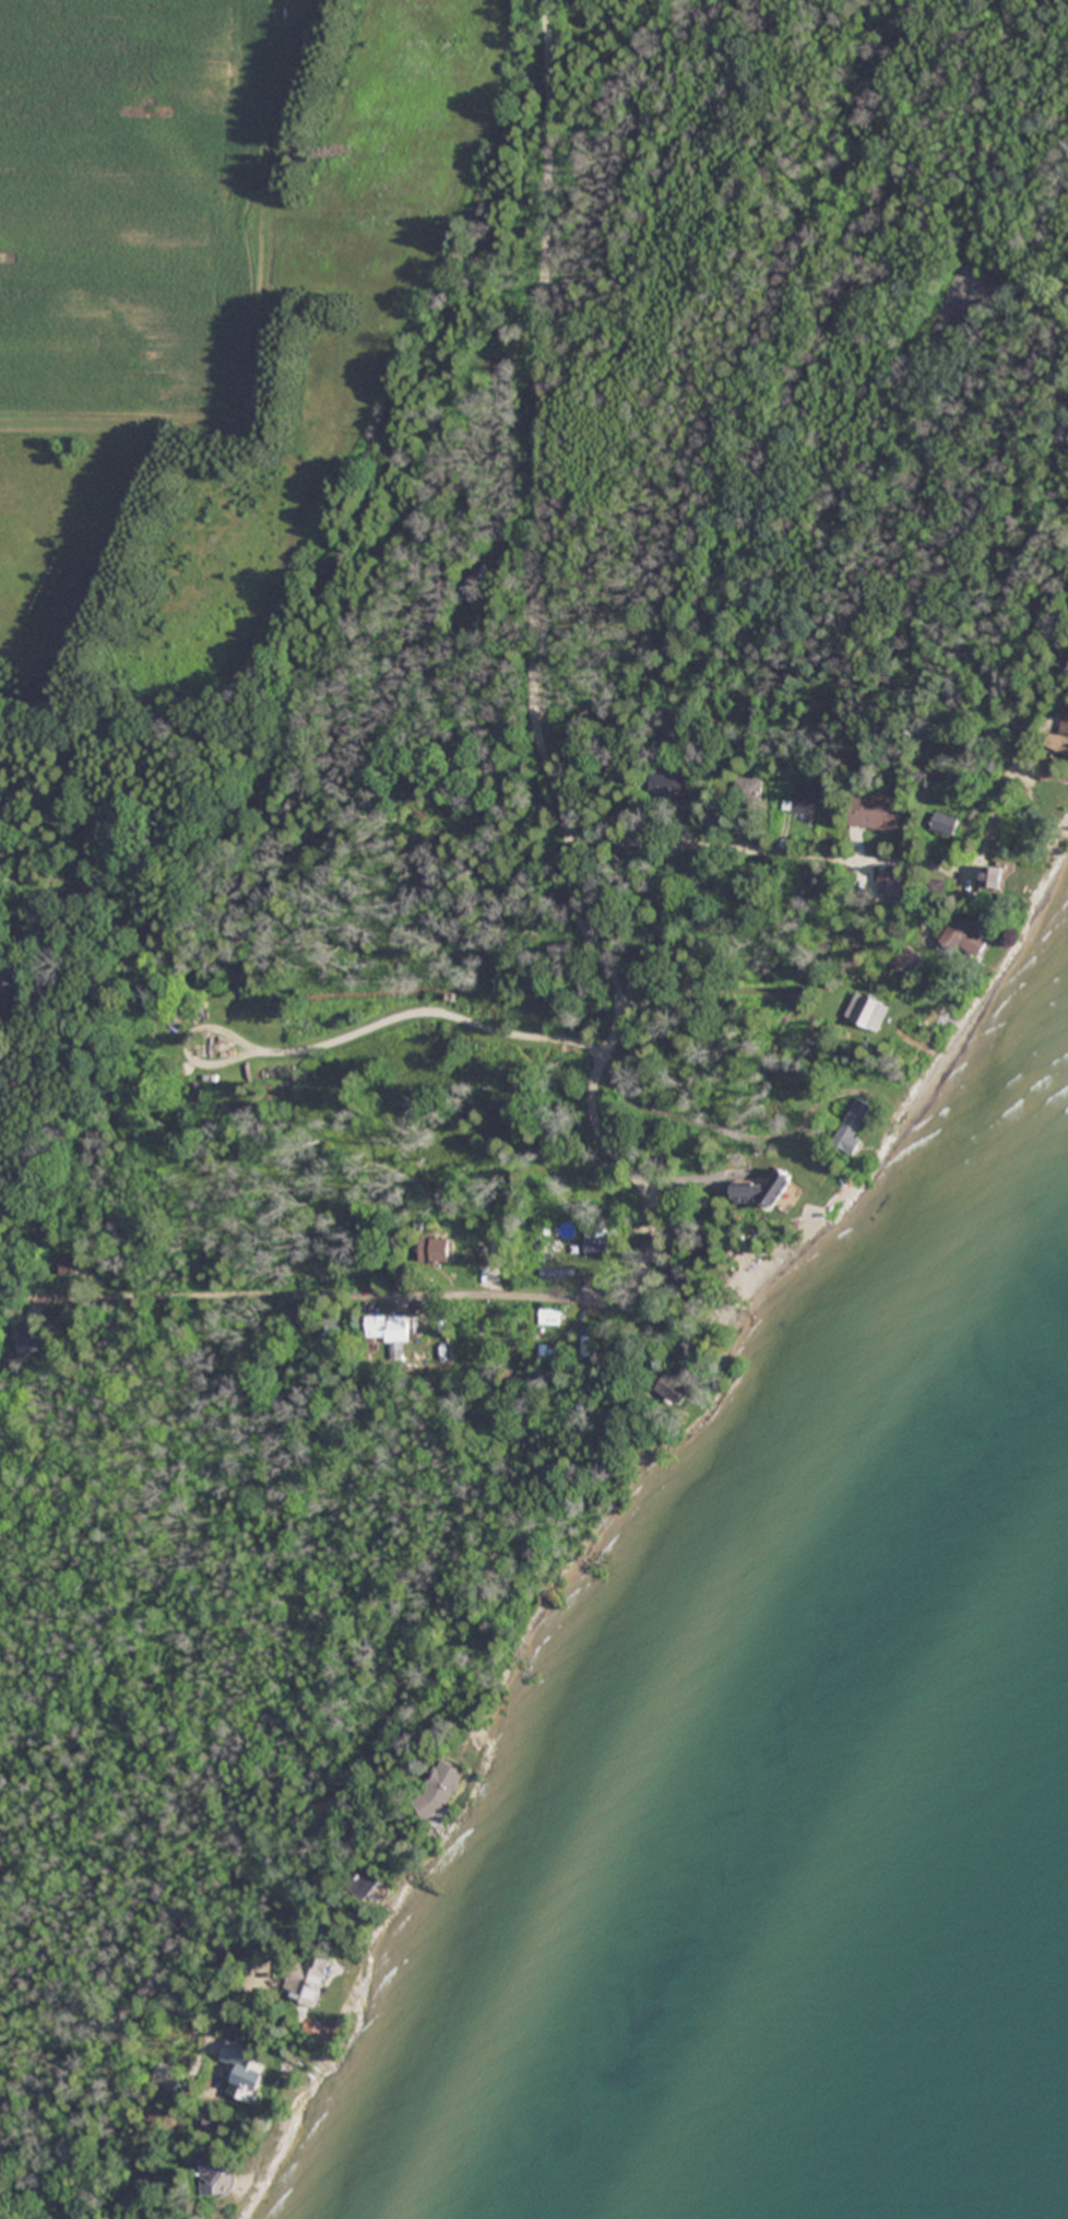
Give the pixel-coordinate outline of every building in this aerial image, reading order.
[(648,794),(690,794),(690,774),(648,774),(648,794)] [(763,801),(763,778),(735,778),(735,801),(763,801)] [(822,811),(822,788),(795,788),(795,811),(822,811)] [(989,929),(950,923),(946,947),(985,954),(989,929)] [(935,1021),(956,1032),(969,1009),(948,998),(935,1021)] [(878,1033),(892,1007),(878,999),(863,1025),(878,1033)] [(762,1184),(808,1208),(821,1184),(775,1159),(762,1184)] [(561,1309),(542,1309),(542,1325),(561,1325),(561,1309)] [(322,1355),(340,1355),(340,1315),(322,1315),(322,1355)] [(393,1316),(367,1317),(368,1339),(388,1338),(388,1357),(394,1357),(393,1316)] [(35,1336),(16,1343),(24,1363),(43,1355),(35,1336)] [(696,1386),(672,1369),(657,1390),(681,1406),(696,1386)] [(444,1758),(417,1809),(441,1822),(468,1771),(444,1758)] [(350,1887),(365,1902),(382,1883),(367,1868),(350,1887)] [(332,1961),(297,1950),(282,1996),(318,2007),(332,1961)] [(267,2060),(243,2051),(228,2094),(252,2103),(267,2060)] [(226,2159),(201,2163),(206,2195),(230,2192),(226,2159)]
